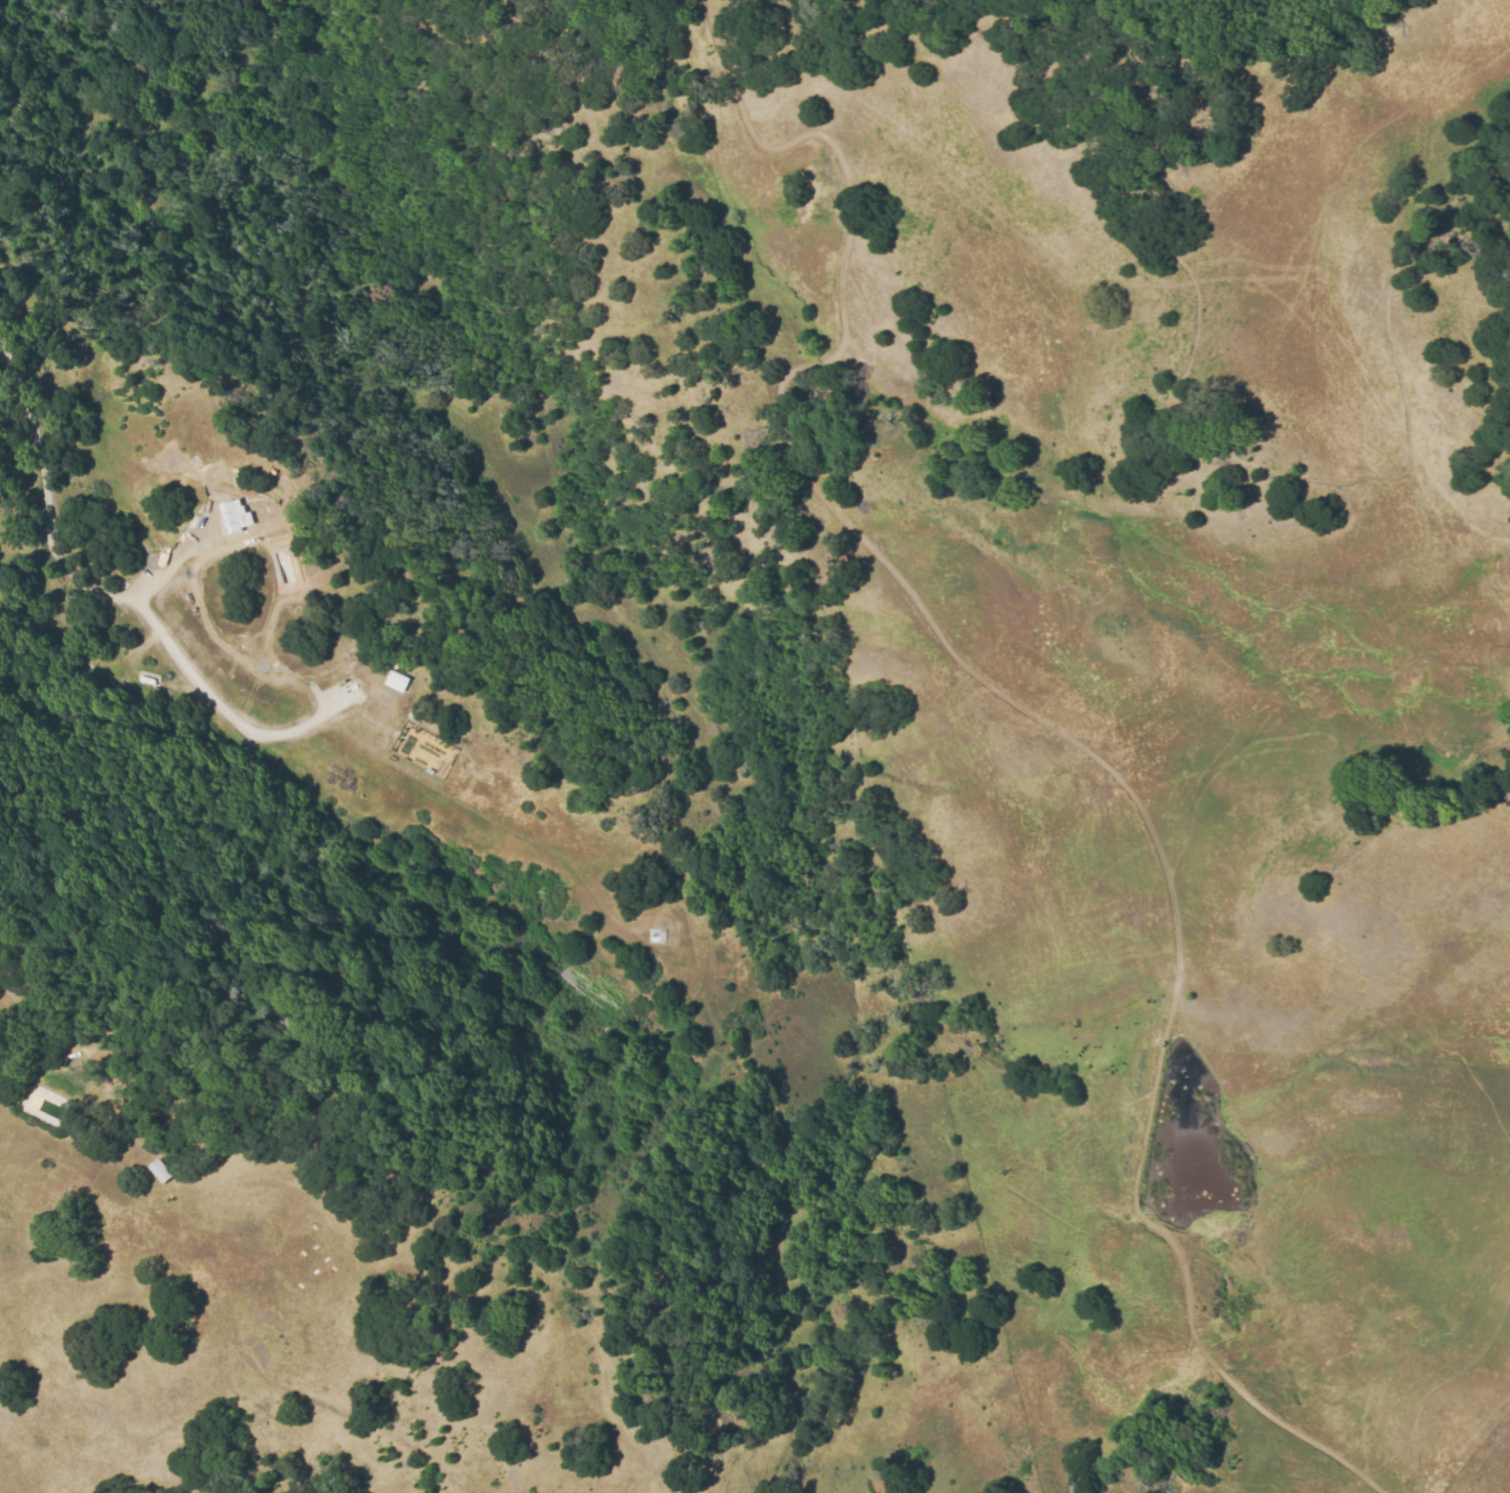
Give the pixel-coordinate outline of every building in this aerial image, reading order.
[(162,1184),(172,1176),(158,1157),(148,1165),(162,1184)]
